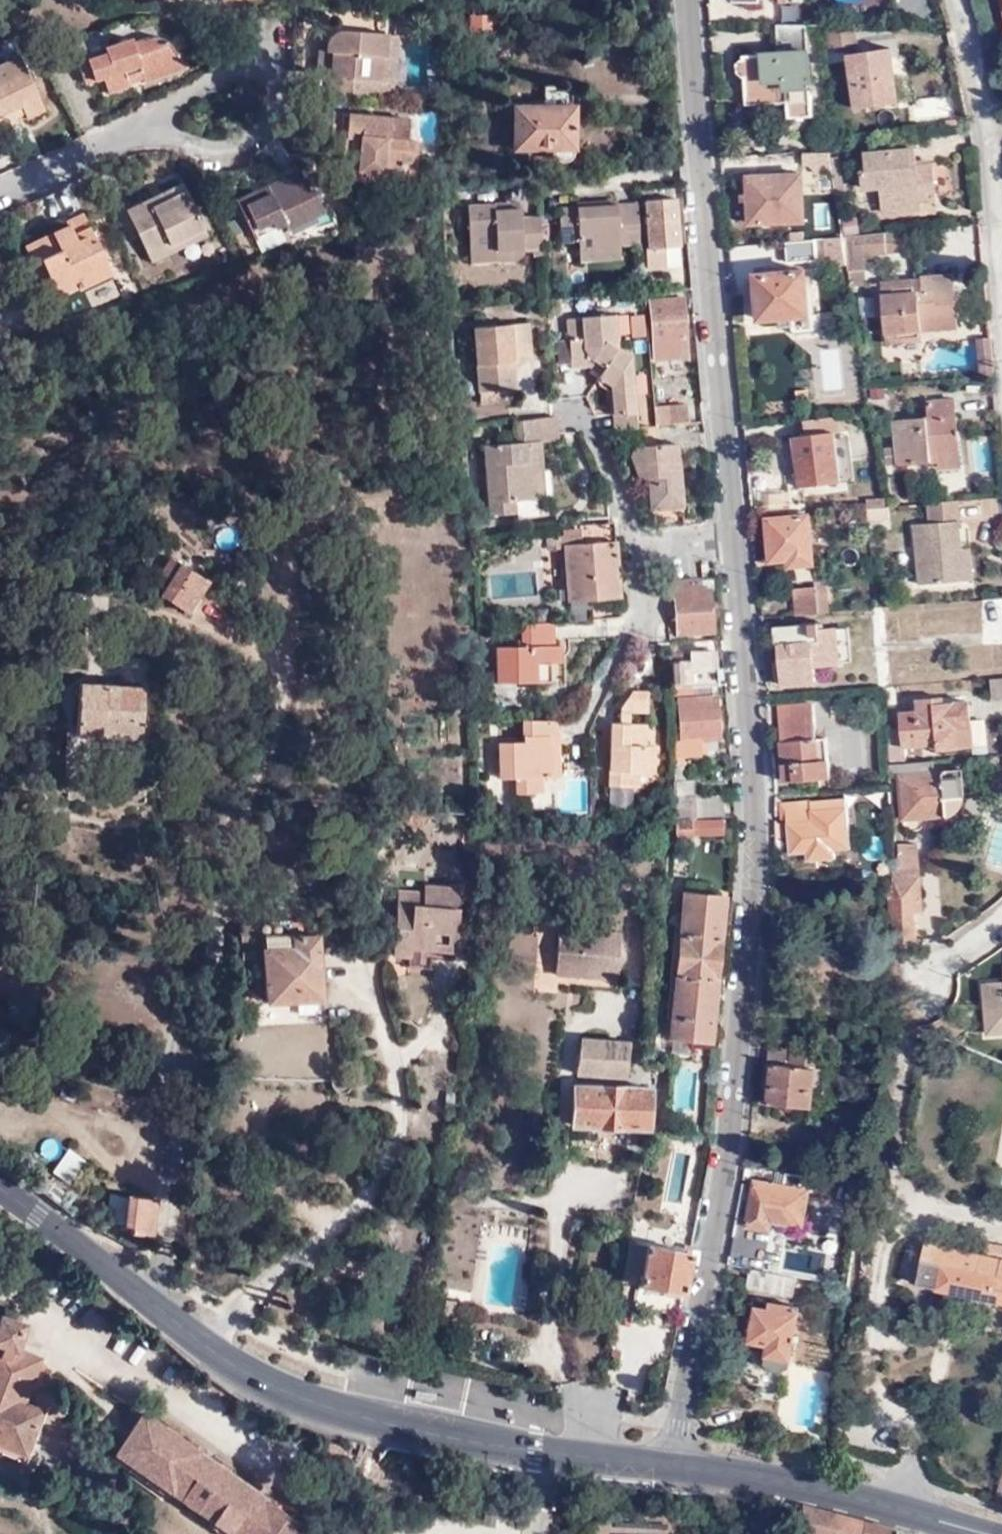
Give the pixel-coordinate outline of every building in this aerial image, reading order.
[(490,22),(470,22),(469,48),(489,49),(490,22)] [(816,120),(809,26),(780,26),(781,54),(745,56),(745,62),(742,62),(739,64),(739,79),(747,78),(748,101),(764,100),(764,108),(789,107),(790,121),(816,120)] [(333,76),(332,91),(364,94),(365,79),(383,80),(384,56),(389,57),(391,33),(343,29),(338,30),(335,31),(331,37),(329,45),(329,50),(334,50),(333,76)] [(857,32),(828,34),(828,51),(858,50),(857,32)] [(382,95),(396,97),(401,33),(391,33),(389,57),(384,56),(383,80),(382,95)] [(163,63),(180,53),(173,43),(169,38),(158,34),(154,34),(137,40),(135,35),(106,45),(108,51),(79,61),(88,83),(105,76),(112,92),(133,85),(132,82),(129,74),(143,70),(145,74),(165,66),(163,63)] [(321,75),(333,76),(334,50),(329,50),(329,45),(323,45),(321,75)] [(883,83),(893,82),(888,50),(846,57),(854,110),(885,106),(883,83)] [(188,64),(180,53),(163,63),(165,66),(145,74),(146,77),(147,79),(188,64)] [(27,112),(30,118),(48,110),(22,57),(0,68),(0,119),(24,107),(27,112)] [(146,77),(145,74),(143,70),(129,74),(132,82),(146,77)] [(895,104),(893,82),(883,83),(885,106),(895,104)] [(570,89),(545,89),(545,105),(512,105),(512,154),(553,155),(556,160),(559,162),(562,163),(569,162),(574,153),(574,110),(571,111),(570,89)] [(27,112),(24,107),(0,119),(0,132),(21,122),(18,117),(27,112)] [(417,160),(419,137),(416,137),(417,117),(340,110),(337,137),(352,138),(367,138),(366,156),(357,155),(355,171),(359,178),(408,182),(410,160),(417,160)] [(424,138),(419,137),(417,160),(410,160),(408,182),(421,183),(424,138)] [(367,138),(352,138),(351,155),(357,155),(366,156),(367,138)] [(921,154),(869,155),(871,175),(866,176),(869,192),(887,191),(888,206),(926,202),(941,200),(938,167),(922,168),(921,154)] [(832,161),(830,156),(805,157),(806,174),(834,172),(832,161)] [(840,160),(832,161),(834,172),(839,195),(846,194),(840,160)] [(266,177),(270,184),(274,191),(310,174),(306,166),(302,169),(298,163),(266,177)] [(274,191),(270,184),(240,199),(259,237),(288,222),(291,228),(306,220),(328,210),(310,174),(274,191)] [(810,222),(806,174),(745,179),(747,203),(753,203),(755,225),(810,222)] [(158,207),(190,191),(187,184),(154,200),(158,207)] [(208,229),(190,191),(158,207),(154,200),(130,211),(152,255),(208,229)] [(672,200),(671,191),(651,193),(654,249),(647,250),(648,267),(670,266),(670,263),(669,249),(681,249),(677,200),(672,200)] [(926,202),(888,206),(889,216),(927,212),(926,202)] [(546,250),(543,218),(527,220),(527,210),(503,211),(502,205),(474,207),(477,258),(505,257),(505,252),(529,251),(546,250)] [(647,247),(644,205),(567,210),(569,245),(586,244),(587,250),(628,247),(647,247)] [(116,273),(100,240),(92,244),(88,236),(80,239),(77,234),(93,227),(86,212),(70,220),(72,225),(27,246),(36,265),(45,261),(59,287),(94,270),(100,281),(116,273)] [(306,220),(291,228),(293,233),(309,226),(306,220)] [(864,220),(848,222),(852,237),(866,234),(864,220)] [(92,244),(100,240),(93,227),(77,234),(80,239),(88,236),(92,244)] [(212,236),(208,229),(152,255),(155,263),(212,236)] [(911,254),(911,233),(891,235),(892,255),(911,254)] [(892,255),(891,235),(863,237),(848,239),(852,260),(853,264),(854,274),(871,274),(870,257),(892,255)] [(852,260),(848,239),(837,240),(838,265),(853,264),(852,260)] [(829,240),(789,244),(790,264),(819,261),(819,251),(829,251),(829,240)] [(628,247),(587,250),(587,263),(628,260),(628,247)] [(682,262),(681,249),(669,249),(670,263),(682,262)] [(530,261),(529,251),(505,252),(505,257),(477,258),(477,263),(530,261)] [(798,273),(758,277),(759,281),(753,284),(754,295),(756,298),(762,297),(763,321),(766,321),(766,330),(793,328),(793,319),(812,318),(810,288),(814,288),(813,268),(798,269),(798,273)] [(83,290),(100,281),(94,270),(59,287),(63,296),(81,287),(83,290)] [(927,292),(888,295),(891,322),(901,322),(902,331),(930,329),(930,331),(963,328),(959,273),(925,276),(927,292)] [(871,288),(871,274),(854,274),(856,289),(871,288)] [(690,359),(684,291),(667,293),(667,303),(655,304),(658,344),(653,344),(655,361),(690,359)] [(876,300),(863,300),(865,318),(878,318),(876,300)] [(608,372),(621,352),(618,318),(571,322),(575,372),(590,370),(590,367),(589,354),(598,358),(596,363),(608,372)] [(516,359),(533,358),(530,327),(479,331),(483,396),(501,395),(501,398),(518,397),(517,371),(510,370),(510,365),(513,365),(516,359)] [(618,431),(640,429),(635,361),(621,352),(608,372),(605,377),(601,383),(601,388),(613,394),(614,416),(617,416),(618,431)] [(590,367),(605,377),(608,372),(596,363),(598,358),(589,354),(590,367)] [(533,363),(533,358),(516,359),(513,365),(510,365),(510,370),(517,371),(533,363)] [(501,395),(483,396),(484,407),(502,406),(501,398),(501,395)] [(930,421),(894,424),(896,451),(884,452),(885,470),(937,465),(938,470),(958,470),(953,404),(929,406),(930,421)] [(659,428),(692,425),(690,406),(658,409),(659,428)] [(558,420),(515,425),(515,445),(482,448),(488,518),(512,516),(512,504),(536,503),(533,474),(541,474),(538,445),(560,443),(558,420)] [(843,438),(842,422),(810,425),(812,439),(797,440),(799,475),(818,473),(818,486),(841,485),(837,438),(843,438)] [(650,480),(652,510),(682,508),(677,446),(638,449),(633,453),(632,460),(640,480),(650,480)] [(818,473),(799,475),(800,487),(818,486),(818,473)] [(533,474),(536,503),(543,502),(541,474),(533,474)] [(610,522),(609,498),(584,499),(586,523),(610,522)] [(957,548),(955,502),(926,504),(927,523),(915,524),(920,590),(961,586),(957,548)] [(888,506),(885,507),(867,508),(868,520),(889,519),(888,506)] [(814,565),(814,561),(813,550),(812,530),(811,518),(811,516),(768,520),(771,562),(790,561),(791,567),(814,565)] [(613,523),(579,526),(580,533),(581,546),(565,547),(565,549),(571,602),(602,599),(602,611),(621,609),(613,523)] [(581,546),(580,533),(569,533),(564,539),(555,540),(556,549),(565,549),(565,547),(581,546)] [(968,548),(957,548),(961,586),(970,586),(968,548)] [(813,550),(814,561),(821,562),(821,549),(813,550)] [(149,556),(140,574),(151,576),(167,586),(158,601),(184,616),(204,584),(161,558),(149,556)] [(704,582),(712,581),(711,566),(703,567),(704,582)] [(816,589),(827,588),(826,577),(815,577),(816,589)] [(713,593),(712,581),(704,582),(705,594),(709,594),(713,593)] [(671,642),(677,643),(678,633),(711,630),(709,594),(705,594),(704,582),(668,586),(671,642)] [(817,612),(829,611),(827,588),(816,589),(817,612)] [(795,613),(817,612),(816,589),(794,590),(795,613)] [(553,649),(552,625),(520,628),(521,649),(495,650),(496,688),(549,686),(548,649),(553,649)] [(821,641),(821,634),(821,627),(776,631),(776,644),(779,644),(782,686),(817,684),(816,666),(841,665),(840,641),(821,641)] [(850,632),(821,634),(821,641),(840,641),(841,665),(852,665),(850,632)] [(681,654),(681,643),(677,643),(671,642),(672,648),(674,688),(711,687),(716,687),(714,653),(681,654)] [(559,649),(553,649),(548,649),(549,686),(560,686),(559,649)] [(1001,699),(1001,677),(988,678),(990,700),(1001,699)] [(712,699),(711,687),(674,688),(675,693),(693,693),(693,701),(681,702),(683,741),(675,741),(674,759),(702,758),(702,741),(721,740),(718,699),(712,699)] [(141,693),(76,691),(74,739),(139,744),(141,693)] [(623,726),(630,727),(630,716),(647,717),(648,695),(633,695),(623,710),(623,726)] [(936,711),(936,701),(918,702),(918,712),(901,713),(904,751),(938,749),(938,756),(961,756),(960,734),(974,733),(974,709),(946,710),(936,711)] [(945,701),(936,701),(936,711),(946,710),(945,701)] [(816,706),(792,707),(793,741),(783,741),(786,782),(831,780),(828,738),(818,738),(816,706)] [(793,741),(792,707),(781,707),(783,741),(793,741)] [(556,738),(556,723),(523,722),(523,744),(499,744),(500,781),(516,781),(516,796),(543,795),(543,779),(554,779),(553,749),(550,749),(549,738),(556,738)] [(647,727),(630,727),(623,726),(612,726),(609,789),(629,790),(630,775),(639,775),(655,776),(656,750),(646,750),(647,727)] [(960,734),(961,756),(975,754),(974,733),(960,734)] [(559,738),(556,738),(549,738),(550,749),(553,749),(554,779),(560,778),(559,738)] [(932,769),(889,774),(889,784),(898,784),(901,822),(938,818),(947,816),(954,811),(958,807),(961,801),(959,777),(932,780),(932,769)] [(639,791),(639,775),(630,775),(629,790),(639,791)] [(694,821),(722,819),(722,800),(691,800),(691,782),(674,782),(674,821),(684,822),(694,821)] [(793,855),(810,854),(841,850),(856,849),(850,806),(815,811),(813,803),(785,806),(787,823),(790,823),(793,855)] [(694,825),(694,821),(684,822),(674,821),(673,822),(675,837),(688,837),(688,834),(723,834),(723,824),(694,825)] [(900,864),(920,872),(920,848),(900,848),(900,864)] [(841,850),(810,854),(811,864),(842,861),(841,850)] [(696,855),(680,854),(679,872),(694,873),(696,855)] [(892,864),(884,965),(902,956),(902,944),(917,944),(917,915),(922,914),(920,872),(900,864),(892,864)] [(412,881),(412,888),(411,900),(393,900),(391,950),(408,951),(409,943),(451,943),(452,882),(412,881)] [(411,900),(412,888),(394,888),(393,900),(411,900)] [(723,896),(683,894),(679,940),(670,1039),(710,1043),(723,896)] [(240,935),(240,986),(263,986),(265,1010),(320,1007),(319,938),(303,937),(302,926),(292,926),(292,938),(276,938),(275,923),(259,922),(240,935)] [(567,931),(588,933),(563,928),(555,971),(563,972),(567,931)] [(621,939),(588,933),(567,931),(563,972),(590,977),(589,979),(613,983),(621,939)] [(613,983),(589,979),(587,990),(611,994),(613,983)] [(987,985),(991,1034),(1001,1033),(1001,984),(987,985)] [(625,1046),(577,1044),(572,1077),(621,1079),(625,1046)] [(794,1051),(771,1049),(770,1065),(768,1065),(764,1103),(814,1110),(815,1094),(827,1095),(830,1071),(818,1070),(819,1054),(793,1050),(794,1051)] [(646,1089),(570,1089),(569,1131),(645,1130),(646,1089)] [(50,1171),(69,1184),(87,1160),(68,1146),(50,1171)] [(841,1182),(786,1173),(784,1185),(755,1179),(749,1226),(773,1230),(775,1220),(806,1225),(811,1191),(817,1192),(817,1196),(837,1200),(841,1182)] [(856,1207),(865,1209),(867,1194),(868,1187),(859,1186),(856,1207)] [(134,1237),(155,1238),(159,1202),(129,1200),(127,1229),(134,1229),(134,1237)] [(986,1243),(984,1255),(1001,1259),(1001,1246),(986,1243)] [(984,1255),(926,1244),(918,1285),(1001,1302),(1001,1259),(984,1255)] [(691,1260),(693,1248),(685,1247),(684,1253),(638,1246),(632,1276),(643,1278),(641,1288),(684,1296),(691,1260)] [(794,1299),(800,1278),(754,1270),(749,1290),(794,1299)] [(455,1295),(444,1293),(441,1308),(452,1309),(455,1295)] [(800,1311),(759,1303),(751,1348),(763,1350),(762,1361),(768,1361),(771,1367),(775,1369),(781,1370),(787,1370),(790,1368),(800,1311)] [(4,1318),(17,1323),(19,1317),(6,1313),(4,1318)] [(19,1453),(36,1412),(21,1406),(31,1383),(27,1381),(36,1359),(14,1349),(23,1325),(17,1323),(4,1318),(0,1317),(0,1446),(19,1453)] [(114,1457),(228,1533),(301,1533),(305,1528),(257,1495),(219,1469),(178,1442),(141,1417),(114,1457)] [(803,1506),(802,1533),(896,1533),(897,1531),(803,1506)]
